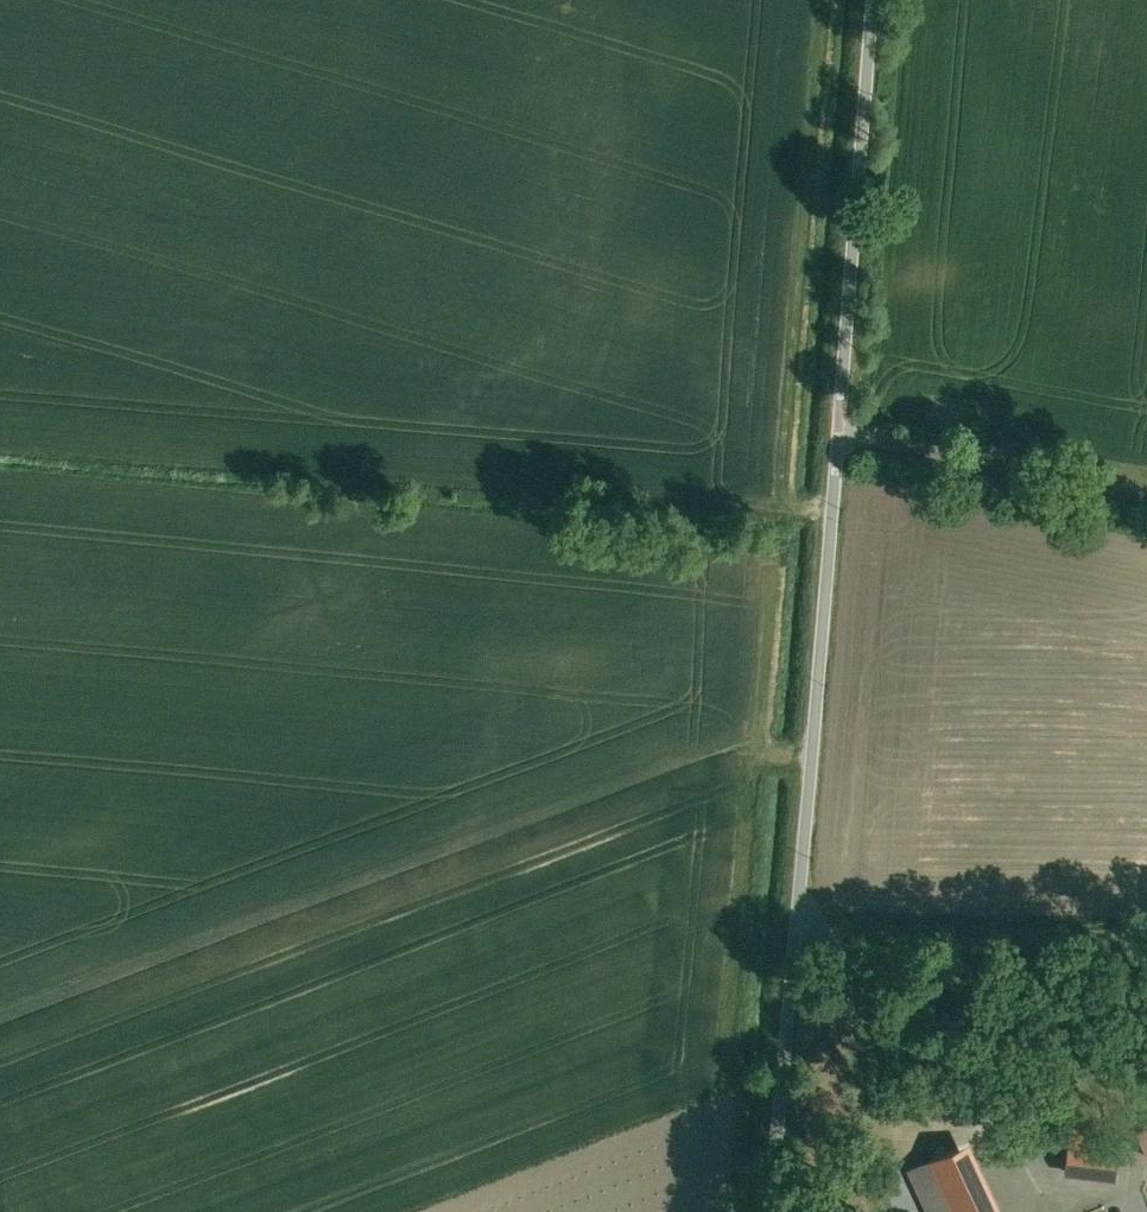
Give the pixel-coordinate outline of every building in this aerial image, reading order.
[(1120,1131),(1069,1127),(1066,1170),(1117,1175),(1120,1131)] [(952,1146),(928,1158),(955,1211),(984,1211),(952,1146)]
